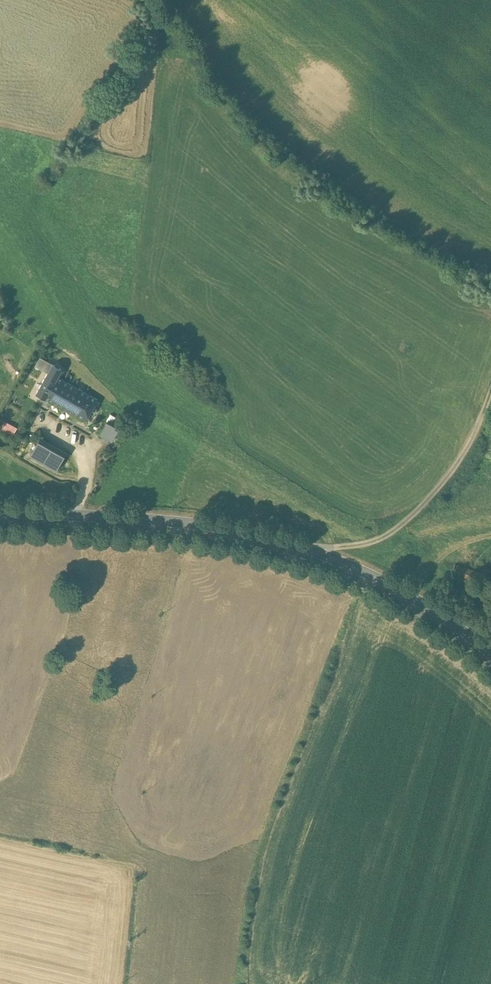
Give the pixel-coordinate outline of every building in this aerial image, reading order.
[(52,364),(36,393),(44,398),(57,377),(61,369),(52,364)] [(96,400),(57,377),(44,398),(84,421),(96,400)] [(103,420),(97,433),(110,440),(116,427),(103,420)] [(64,457),(37,441),(29,455),(56,470),(64,457)]
